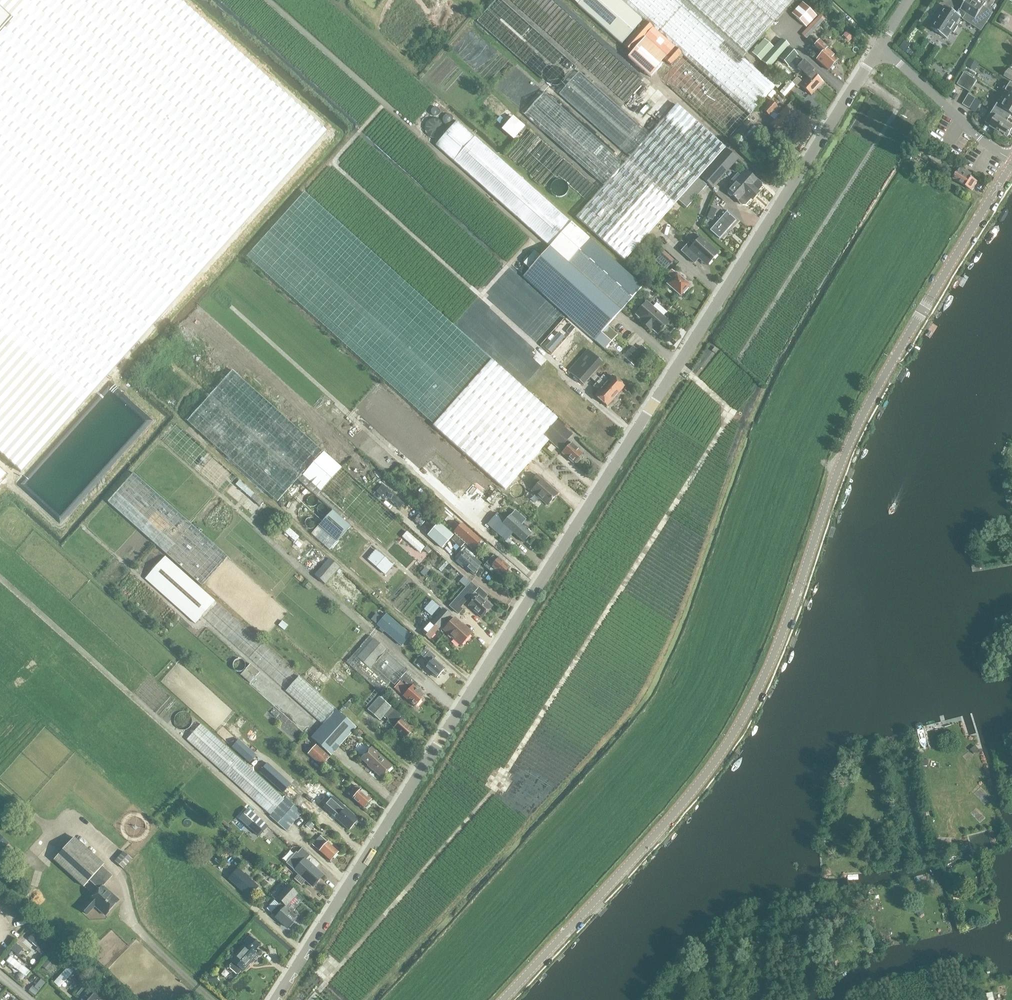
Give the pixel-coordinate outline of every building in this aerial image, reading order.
[(0,32),(0,453),(22,472),(326,133),(178,0),(0,0),(0,7),(12,18),(0,32)] [(678,200),(686,208),(706,185),(698,178),(699,176),(712,188),(738,160),(736,159),(727,151),(706,174),(704,173),(725,149),(724,148),(725,148),(677,104),(650,134),(579,71),(580,70),(502,0),(496,0),(477,21),(548,84),(559,94),(629,157),(624,163),(544,92),(524,114),(604,185),(576,217),(624,260),(678,200)] [(639,72),(559,0),(511,0),(618,96),(639,72)] [(578,5),(622,44),(643,20),(644,20),(645,21),(653,28),(645,37),(645,38),(628,57),(650,78),(662,65),(659,63),(666,56),(674,47),(682,54),(679,57),(681,59),(662,79),(728,139),(750,114),(775,86),(743,57),(774,23),(794,0),(573,0),(578,5)] [(932,29),(947,39),(952,31),(954,33),(959,26),(956,24),(961,17),(963,19),(967,13),(976,19),(983,7),(973,0),(966,0),(957,14),(946,7),(932,29)] [(806,27),(817,16),(802,2),(792,14),(806,27)] [(806,39),(817,27),(824,19),(820,15),(812,23),(801,34),(806,39)] [(1003,17),(1001,20),(1002,23),(1005,24),(1008,23),(1010,20),(1008,17),(1006,16),(1003,17)] [(631,52),(653,28),(645,21),(623,45),(631,52)] [(761,61),(762,60),(769,66),(789,44),(782,37),(773,46),(764,38),(758,46),(757,45),(754,48),(755,49),(752,53),(761,61)] [(912,54),(917,47),(906,39),(901,46),(912,54)] [(828,48),(819,40),(812,47),(820,55),(817,59),(829,69),(838,59),(827,49),(828,48)] [(798,55),(792,49),(789,47),(779,58),(788,66),(798,55)] [(671,66),(679,57),(682,54),(675,48),(665,59),(671,66)] [(815,69),(809,63),(804,59),(795,69),(805,77),(817,88),(823,82),(812,72),(815,69)] [(965,73),(958,84),(965,89),(972,77),(965,73)] [(817,88),(805,77),(802,81),(797,76),(792,82),(799,87),(800,85),(811,95),(817,88)] [(972,77),(965,89),(970,92),(978,81),(972,77)] [(1011,82),(1003,96),(1011,102),(1011,83),(1011,82)] [(969,94),(963,104),(970,109),(976,98),(969,94)] [(1003,96),(994,110),(1008,118),(1009,119),(1011,114),(1011,115),(1011,102),(1003,96)] [(771,115),(779,107),(771,100),(763,108),(771,115)] [(788,106),(779,115),(791,126),(799,116),(788,106)] [(994,110),(986,123),(998,131),(998,133),(998,135),(999,137),(1000,138),(1002,139),(1004,139),(1006,138),(1007,136),(1008,137),(1011,133),(1011,126),(1005,122),(1008,118),(994,110)] [(782,135),(791,126),(779,115),(771,125),(782,135)] [(514,139),(525,127),(513,116),(502,128),(514,139)] [(748,140),(758,129),(747,119),(728,140),(735,146),(740,141),(743,144),(747,140),(748,140)] [(589,238),(571,222),(457,121),(435,145),(453,161),(550,246),(541,256),(534,251),(523,263),(530,269),(523,276),(545,296),(594,340),(604,349),(618,334),(608,325),(642,286),(589,238)] [(972,190),(977,182),(967,176),(970,172),(961,167),(954,179),(972,190)] [(728,191),(739,201),(741,203),(744,203),(750,196),(749,195),(754,189),(755,190),(760,185),(760,182),(746,171),(741,176),(737,173),(729,182),(733,185),(728,191)] [(292,269),(294,288),(311,290),(315,284),(304,283),(321,281),(341,293),(342,291),(341,280),(345,273),(356,280),(366,265),(369,244),(353,233),(359,232),(319,206),(316,210),(310,206),(307,210),(299,209),(298,197),(281,223),(296,225),(297,229),(288,228),(289,236),(282,237),(287,237),(286,248),(295,253),(298,254),(296,268),(292,269)] [(724,204),(709,222),(717,231),(734,212),(724,204)] [(690,242),(681,251),(694,263),(695,263),(692,261),(696,257),(697,258),(699,258),(707,265),(718,253),(700,237),(693,245),(690,242)] [(664,251),(659,256),(655,261),(665,270),(670,265),(674,260),(664,251)] [(677,274),(673,270),(668,275),(673,279),(668,284),(681,295),(690,285),(678,274),(677,274)] [(646,302),(636,314),(642,320),(641,322),(650,330),(652,328),(658,334),(669,321),(646,302)] [(632,346),(624,356),(634,365),(647,351),(641,346),(637,350),(632,346)] [(601,365),(586,351),(577,361),(617,396),(625,386),(613,376),(610,380),(604,375),(601,378),(594,373),(601,365)] [(457,447),(469,457),(505,489),(549,440),(543,435),(558,418),(491,359),(433,425),(457,447)] [(617,396),(577,361),(569,371),(584,385),(591,377),(597,383),(594,386),(600,391),(596,396),(608,406),(617,396)] [(468,581),(342,467),(324,451),(302,475),(302,474),(323,451),(232,370),(187,421),(277,501),(298,479),(333,510),(311,534),(419,629),(440,606),(443,609),(468,581)] [(573,463),(582,453),(568,439),(573,434),(559,421),(545,436),(559,449),(563,445),(567,448),(562,453),(573,463)] [(314,575),(314,574),(325,584),(340,568),(329,558),(177,424),(162,440),(314,575)] [(202,585),(204,583),(245,620),(269,593),(228,556),(133,472),(107,501),(202,585)] [(558,493),(542,479),(537,475),(532,482),(536,486),(531,491),(547,505),(558,493)] [(379,490),(398,508),(403,503),(383,485),(379,490)] [(521,525),(526,520),(515,510),(503,524),(500,521),(494,528),(502,536),(509,528),(524,542),(531,534),(521,525)] [(420,531),(426,536),(433,529),(427,523),(420,531)] [(428,536),(442,549),(453,536),(439,523),(428,536)] [(453,532),(473,550),(481,541),(461,523),(453,532)] [(482,551),(486,546),(481,542),(477,546),(482,551)] [(474,575),(480,569),(463,554),(456,561),(463,567),(464,566),(474,575)] [(502,577),(510,569),(494,555),(487,564),(502,577)] [(195,623),(215,600),(165,556),(145,578),(195,623)] [(483,617),(492,607),(483,598),(487,594),(479,587),(477,589),(471,583),(450,606),(458,614),(462,610),(460,608),(475,591),(479,595),(469,605),(483,617)] [(249,657),(262,642),(217,602),(204,617),(249,657)] [(381,607),(372,617),(377,622),(387,612),(381,607)] [(430,640),(452,616),(444,609),(423,633),(430,640)] [(382,633),(384,631),(401,645),(410,635),(393,619),(386,613),(376,624),(380,628),(379,630),(382,633)] [(460,643),(468,634),(453,621),(444,630),(460,643)] [(419,685),(405,672),(408,669),(370,635),(346,661),(332,677),(368,708),(391,681),(396,686),(400,681),(398,680),(399,679),(402,682),(403,680),(412,688),(404,696),(416,707),(426,697),(416,688),(419,685)] [(437,678),(445,670),(434,660),(436,657),(430,652),(425,658),(430,663),(426,668),(437,678)] [(250,682),(259,671),(250,663),(241,674),(250,682)] [(286,691),(323,724),(311,737),(331,755),(356,727),(336,709),(337,708),(299,675),(286,691)] [(380,720),(391,707),(379,696),(367,709),(380,720)] [(388,719),(387,721),(394,727),(406,737),(412,730),(404,722),(407,719),(395,708),(387,717),(388,719)] [(241,728),(242,726),(245,729),(248,726),(245,723),(248,720),(242,715),(235,723),(241,728)] [(187,739),(270,814),(269,815),(286,830),(294,822),(293,822),(302,812),(285,797),(284,798),(201,723),(187,739)] [(258,754),(267,744),(258,736),(249,746),(258,754)] [(240,737),(233,745),(250,762),(257,754),(240,737)] [(316,745),(309,754),(322,765),(329,757),(316,745)] [(371,746),(361,757),(381,777),(392,766),(371,746)] [(979,750),(975,746),(970,750),(974,755),(979,750)] [(291,784),(267,763),(259,772),(282,793),(291,784)] [(319,781),(305,796),(324,812),(327,809),(349,829),(359,819),(345,807),(347,806),(319,781)] [(356,785),(348,794),(363,808),(372,799),(356,785)] [(258,834),(266,824),(257,816),(248,826),(258,834)] [(311,819),(305,823),(309,829),(315,825),(311,819)] [(265,834),(270,841),(278,835),(273,828),(265,834)] [(10,842),(0,834),(0,853),(10,842)] [(330,861),(338,853),(320,836),(312,845),(330,861)] [(89,901),(81,909),(87,914),(95,906),(105,915),(119,900),(103,886),(112,876),(102,866),(104,864),(74,838),(54,860),(84,887),(89,880),(99,889),(89,901)] [(306,880),(313,887),(323,875),(306,860),(309,856),(301,848),(294,856),(300,862),(294,870),(298,874),(294,878),(302,884),(306,880)] [(116,861),(124,869),(133,859),(124,851),(116,861)] [(251,897),(259,887),(239,869),(230,878),(251,897)] [(282,902),(276,908),(271,913),(288,928),(296,918),(285,908),(297,894),(288,886),(277,898),(282,902)] [(33,935),(29,940),(46,956),(51,950),(33,935)] [(231,960),(232,961),(229,965),(230,967),(237,973),(239,973),(242,970),(243,971),(258,954),(254,951),(260,945),(250,936),(245,942),(247,944),(231,960)] [(16,943),(11,950),(18,956),(23,949),(16,943)] [(43,965),(49,970),(57,960),(52,955),(43,965)] [(26,978),(31,972),(11,957),(6,962),(26,978)] [(59,989),(74,971),(69,966),(54,983),(59,989)] [(79,984),(84,979),(80,975),(75,980),(79,984)] [(35,996),(46,983),(41,980),(35,988),(33,986),(29,991),(35,996)] [(88,999),(109,999),(97,989),(88,999)] [(987,992),(989,999),(996,999),(994,991),(987,992)]
